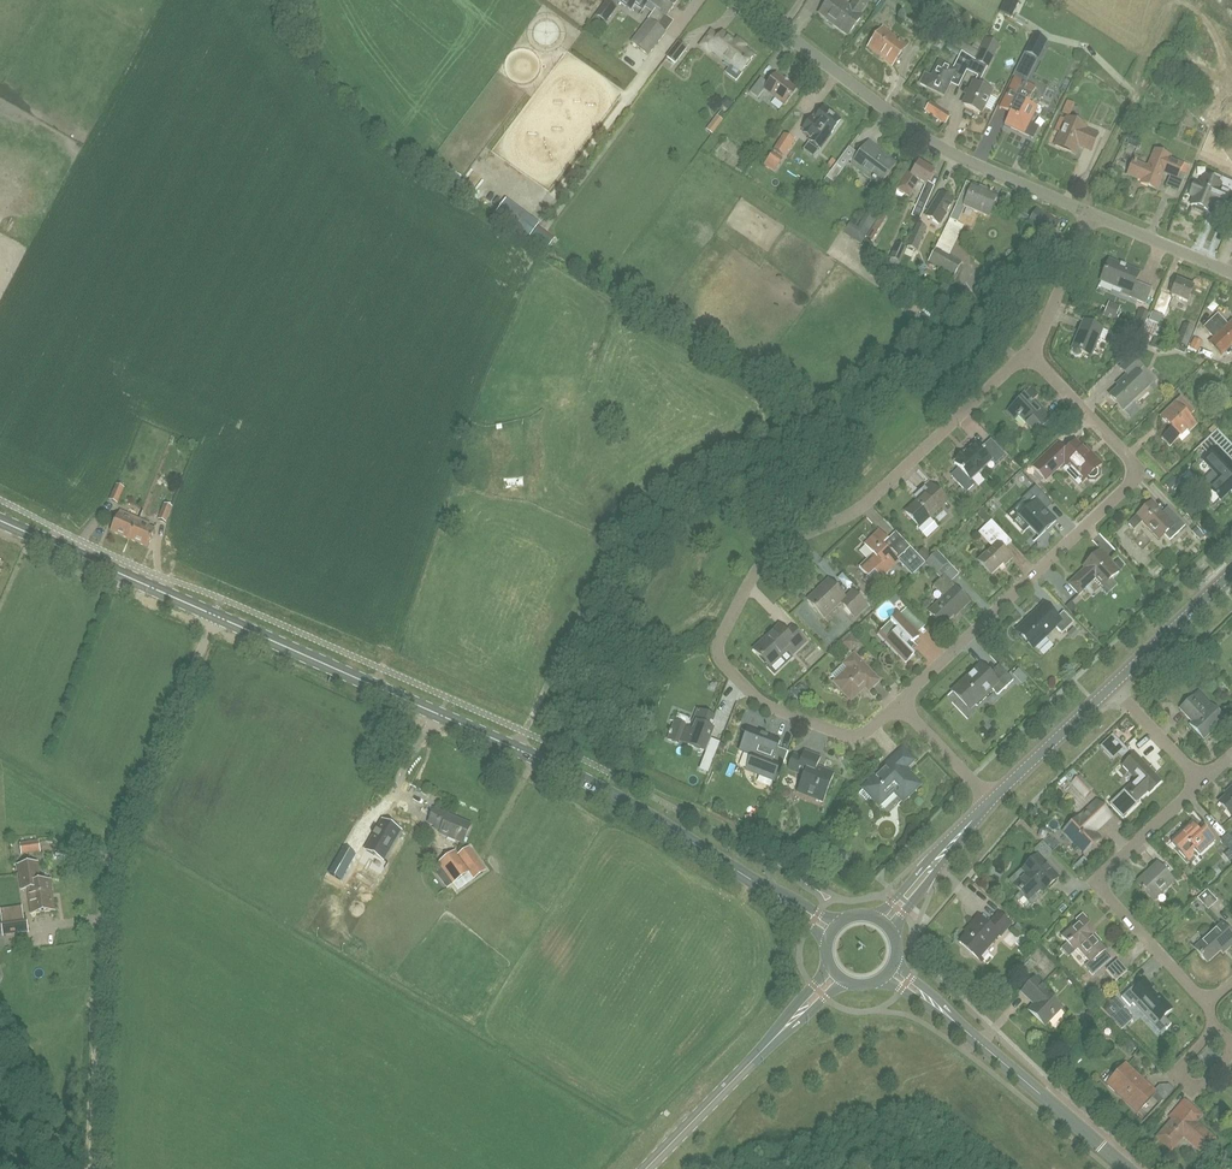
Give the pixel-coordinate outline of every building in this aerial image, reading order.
[(619,2),(631,11),(635,5),(643,11),(648,3),(649,3),(648,2),(650,0),(621,0),(619,2)] [(648,3),(656,9),(648,20),(649,20),(631,43),(649,56),(666,33),(657,26),(665,16),(666,16),(678,1),(677,0),(650,0),(648,2),(649,3),(648,3)] [(820,13),(834,23),(833,25),(847,36),(862,17),(860,16),(871,2),(869,0),(854,0),(849,7),(847,5),(839,0),(830,0),(820,13)] [(1019,2),(1016,0),(1004,0),(998,11),(1010,17),(1019,2)] [(617,9),(608,2),(607,2),(596,17),(606,25),(617,9)] [(872,26),(865,35),(871,40),(878,30),(872,26)] [(883,29),(869,48),(892,65),(906,47),(883,29)] [(743,73),(741,72),(753,57),(722,34),(719,38),(711,33),(701,46),(709,52),(711,49),(733,66),(727,74),(736,81),(743,73)] [(1033,34),(1025,51),(1039,59),(1048,41),(1033,34)] [(987,40),(977,61),(988,67),(998,45),(987,40)] [(666,57),(675,65),(688,49),(678,41),(666,57)] [(961,52),(955,66),(967,71),(972,61),(973,59),(961,52)] [(932,77),(926,87),(944,96),(950,84),(956,71),(953,69),(939,62),(932,77)] [(761,79),(750,93),(757,99),(764,90),(785,105),(796,90),(776,74),(768,84),(761,79)] [(1030,123),(1037,107),(1028,103),(1036,88),(1014,78),(999,109),(1010,114),(1004,125),(1033,139),(1038,128),(1030,123)] [(997,101),(989,97),(991,92),(974,84),(963,106),(980,114),(983,108),(991,112),(997,101)] [(917,94),(912,103),(925,109),(929,100),(917,94)] [(1067,100),(1062,110),(1069,113),(1073,104),(1067,100)] [(925,111),(945,124),(951,116),(930,103),(925,111)] [(823,109),(815,121),(811,118),(803,129),(804,131),(802,134),(811,140),(809,142),(820,150),(840,121),(823,109)] [(721,111),(706,131),(713,135),(723,121),(722,120),(726,115),(721,111)] [(1067,119),(1055,146),(1074,154),(1078,146),(1091,151),(1098,136),(1085,130),(1086,127),(1067,119)] [(784,158),(795,141),(784,134),(773,151),(784,158)] [(896,165),(874,149),(875,147),(868,142),(851,165),(880,187),(896,165)] [(1154,150),(1147,167),(1135,162),(1128,176),(1141,182),(1140,184),(1156,191),(1163,174),(1176,179),(1183,165),(1170,159),(1170,157),(1154,150)] [(782,159),(772,153),(767,160),(778,167),(782,159)] [(922,193),(930,196),(934,186),(928,182),(934,173),(933,172),(934,171),(933,169),(929,166),(927,167),(926,168),(919,163),(911,176),(906,173),(896,189),(910,197),(914,190),(919,181),(926,185),(922,193)] [(831,186),(844,169),(837,164),(824,181),(831,186)] [(1200,185),(1195,183),(1194,184),(1190,195),(1194,197),(1191,205),(1209,213),(1213,204),(1229,211),(1231,204),(1231,182),(1214,174),(1211,181),(1203,177),(1200,185)] [(992,206),(993,206),(997,195),(973,185),(973,186),(966,183),(962,193),(992,206)] [(916,208),(923,211),(930,196),(922,193),(916,208)] [(988,218),(993,206),(992,206),(962,193),(950,219),(957,223),(964,207),(988,218)] [(948,215),(946,214),(953,202),(939,194),(928,211),(925,218),(941,227),(948,215)] [(538,225),(513,207),(505,201),(496,212),(519,228),(518,230),(529,238),(530,237),(538,225)] [(861,245),(877,219),(867,212),(857,228),(850,223),(843,234),(861,245)] [(886,217),(882,215),(880,214),(866,239),(872,242),(877,233),(886,217)] [(530,237),(546,248),(555,236),(538,225),(530,237)] [(917,225),(907,247),(916,251),(926,229),(917,225)] [(907,249),(896,244),(889,259),(900,264),(907,249)] [(961,264),(937,249),(929,262),(954,276),(961,264)] [(1120,295),(1137,302),(1143,285),(1135,282),(1139,273),(1124,267),(1121,266),(1109,261),(1101,281),(1122,290),(1120,295)] [(1177,282),(1171,296),(1187,302),(1193,288),(1177,282)] [(1143,285),(1137,302),(1145,305),(1151,289),(1143,285)] [(1108,300),(1102,314),(1116,319),(1121,305),(1108,300)] [(1213,300),(1207,306),(1212,311),(1219,305),(1213,300)] [(1143,330),(1151,312),(1148,311),(1140,307),(1138,311),(1135,320),(1130,319),(1128,324),(1143,330)] [(1151,312),(1143,330),(1149,333),(1157,336),(1166,315),(1152,309),(1151,312)] [(1231,321),(1227,325),(1217,315),(1204,328),(1214,339),(1210,343),(1221,355),(1231,344),(1231,322),(1231,321)] [(1073,349),(1072,352),(1074,356),(1077,357),(1081,356),(1082,353),(1091,356),(1102,329),(1084,322),(1080,330),(1073,349)] [(1195,329),(1183,324),(1175,343),(1187,348),(1195,329)] [(1189,348),(1198,352),(1203,343),(1194,339),(1189,348)] [(1150,386),(1138,373),(1143,368),(1133,357),(1124,366),(1120,369),(1127,376),(1122,380),(1125,383),(1110,397),(1117,404),(1123,411),(1150,386)] [(1014,421),(1019,417),(1034,433),(1052,417),(1049,414),(1043,408),(1036,400),(1038,398),(1030,389),(1006,412),(1014,421)] [(1187,430),(1189,432),(1197,424),(1189,416),(1195,411),(1180,396),(1160,417),(1167,423),(1172,428),(1161,438),(1170,447),(1173,444),(1187,430)] [(1231,450),(1231,445),(1217,430),(1204,442),(1210,447),(1215,442),(1227,455),(1231,450)] [(959,469),(951,476),(967,493),(975,485),(971,481),(992,461),(996,466),(1006,456),(991,440),(981,449),(976,443),(964,454),(963,453),(954,461),(955,462),(954,463),(959,469)] [(1098,468),(1102,464),(1093,455),(1091,458),(1087,453),(1075,441),(1066,451),(1058,443),(1033,467),(1046,481),(1063,465),(1065,468),(1070,463),(1086,480),(1087,478),(1089,480),(1095,480),(1100,476),(1100,470),(1098,468)] [(1204,460),(1220,477),(1209,487),(1221,499),(1231,489),(1231,491),(1231,462),(1226,456),(1218,447),(1204,460)] [(926,483),(918,490),(924,497),(920,500),(907,512),(920,526),(945,503),(926,483)] [(127,496),(122,494),(124,489),(116,485),(109,501),(117,505),(122,506),(127,496)] [(1048,501),(1038,490),(1035,487),(1023,499),(1030,507),(1020,517),(1039,536),(1055,522),(1042,508),(1048,501)] [(1158,538),(1163,534),(1169,540),(1185,525),(1172,511),(1165,517),(1152,502),(1137,516),(1158,538)] [(166,524),(172,508),(164,504),(158,520),(166,524)] [(975,513),(987,525),(991,521),(980,509),(975,513)] [(129,540),(138,520),(129,516),(128,519),(118,515),(110,532),(129,540)] [(138,520),(129,540),(148,548),(155,531),(145,527),(146,524),(138,520)] [(992,521),(983,530),(995,542),(1004,534),(992,521)] [(865,562),(859,568),(868,577),(866,579),(872,585),(880,577),(882,579),(887,574),(886,572),(898,561),(883,545),(888,540),(880,532),(865,546),(873,554),(874,555),(866,563),(865,562)] [(896,533),(888,540),(883,545),(897,560),(910,548),(896,533)] [(992,547),(978,560),(992,575),(1003,564),(1005,566),(1011,560),(1002,550),(996,543),(996,544),(992,547)] [(924,562),(932,554),(924,545),(915,553),(924,562)] [(899,563),(911,576),(924,563),(912,551),(899,563)] [(932,554),(924,562),(935,574),(947,562),(936,551),(932,554)] [(1079,594),(1095,579),(1103,587),(1119,571),(1108,559),(1100,551),(1083,567),(1085,568),(1069,584),(1079,594)] [(945,576),(950,582),(958,574),(947,562),(935,574),(941,580),(945,576)] [(1210,569),(1202,576),(1206,579),(1213,572),(1210,569)] [(945,576),(941,580),(936,584),(947,596),(930,612),(942,626),(960,609),(961,611),(970,602),(950,582),(945,576)] [(821,589),(808,602),(823,617),(834,607),(835,608),(841,603),(846,608),(851,613),(855,618),(867,606),(855,594),(848,600),(846,598),(828,580),(820,588),(821,589)] [(1055,627),(1062,634),(1074,622),(1064,612),(1058,618),(1045,604),(1031,618),(1033,620),(1028,624),(1019,632),(1034,648),(1055,627)] [(897,630),(886,641),(906,663),(914,655),(910,651),(906,647),(910,644),(911,645),(911,644),(919,637),(916,634),(906,623),(914,615),(908,608),(899,616),(899,615),(890,623),(897,630)] [(787,650),(791,655),(806,641),(793,627),(787,633),(783,629),(766,644),(764,641),(754,650),(769,667),(787,650)] [(850,654),(859,645),(850,636),(841,644),(850,654)] [(865,687),(869,691),(879,681),(854,655),(845,663),(850,669),(835,683),(851,700),(865,687)] [(992,678),(980,665),(951,693),(969,711),(992,689),(998,695),(1014,680),(1008,674),(1003,668),(992,678)] [(1019,666),(1012,673),(1022,683),(1029,676),(1019,666)] [(1185,716),(1192,722),(1190,724),(1191,726),(1192,727),(1194,729),(1204,739),(1224,720),(1210,706),(1205,711),(1192,698),(1180,710),(1185,716)] [(713,729),(711,728),(715,717),(698,710),(694,722),(697,723),(694,733),(685,729),(686,726),(675,722),(668,740),(679,744),(679,742),(704,752),(709,739),(713,729)] [(1113,730),(1098,744),(1112,759),(1118,753),(1122,757),(1131,749),(1113,730)] [(748,732),(742,749),(754,754),(750,764),(747,771),(755,774),(760,776),(773,780),(779,765),(771,762),(776,747),(778,744),(773,742),(774,739),(759,734),(758,736),(748,732)] [(710,769),(720,743),(711,740),(701,766),(710,769)] [(791,749),(780,745),(773,762),(784,766),(791,749)] [(908,774),(905,770),(914,761),(903,749),(892,760),(874,777),(876,779),(865,789),(880,805),(894,791),(903,800),(919,785),(908,774)] [(798,769),(805,772),(799,788),(807,791),(806,794),(824,801),(834,775),(817,769),(821,758),(804,751),(802,757),(793,754),(787,771),(796,774),(798,769)] [(1125,790),(1110,805),(1122,818),(1139,803),(1138,802),(1148,792),(1149,793),(1161,781),(1154,774),(1149,768),(1135,754),(1123,766),(1136,780),(1125,790)] [(1073,769),(1064,778),(1084,800),(1094,791),(1073,769)] [(1229,791),(1230,793),(1228,795),(1225,798),(1219,804),(1231,817),(1231,788),(1229,791)] [(881,806),(886,812),(899,800),(893,794),(881,806)] [(1078,818),(1065,830),(1085,852),(1099,840),(1092,832),(1110,816),(1097,802),(1079,819),(1078,818)] [(428,824),(441,830),(439,834),(463,844),(471,826),(434,810),(428,824)] [(382,821),(366,850),(383,861),(400,831),(382,821)] [(1193,825),(1172,844),(1180,852),(1189,844),(1194,850),(1200,856),(1216,841),(1208,833),(1205,829),(1200,833),(1193,825)] [(40,842),(21,845),(22,856),(41,854),(40,842)] [(1033,851),(1037,855),(1010,882),(1020,892),(1014,898),(1027,911),(1038,900),(1038,897),(1035,894),(1042,887),(1045,890),(1058,878),(1043,862),(1052,853),(1042,843),(1033,851)] [(336,861),(329,874),(341,881),(348,868),(356,856),(343,849),(336,861)] [(455,852),(434,867),(438,873),(437,874),(447,889),(453,884),(458,891),(483,873),(471,856),(462,862),(458,856),(455,852)] [(32,915),(54,912),(50,882),(40,883),(37,864),(19,867),(22,891),(28,890),(32,915)] [(1145,875),(1137,883),(1155,902),(1175,883),(1159,865),(1152,871),(1150,873),(1147,876),(1145,875)] [(1208,910),(1218,901),(1207,890),(1203,893),(1198,899),(1208,910)] [(998,935),(1001,937),(1011,925),(999,914),(988,925),(978,917),(970,926),(972,927),(959,941),(978,958),(998,935)] [(1077,923),(1062,936),(1068,944),(1069,945),(1071,943),(1077,950),(1078,949),(1090,963),(1087,966),(1086,967),(1092,974),(1096,971),(1111,958),(1104,952),(1106,950),(1099,943),(1101,942),(1094,935),(1096,933),(1089,926),(1086,922),(1087,921),(1088,921),(1082,915),(1075,921),(1077,923)] [(3,938),(29,934),(27,917),(0,920),(3,938)] [(1207,963),(1220,950),(1223,953),(1227,950),(1231,945),(1231,935),(1222,925),(1195,949),(1207,963)] [(1128,970),(1117,958),(1104,970),(1115,982),(1128,970)] [(1055,1001),(1050,995),(1051,994),(1035,979),(1022,992),(1035,1005),(1030,1010),(1045,1024),(1060,1009),(1054,1002),(1055,1001)] [(1152,990),(1153,989),(1148,984),(1146,981),(1140,986),(1137,983),(1121,997),(1130,1006),(1133,1004),(1135,1006),(1136,1005),(1155,1025),(1159,1022),(1172,1009),(1157,994),(1156,995),(1152,990)] [(1106,1013),(1118,1026),(1130,1015),(1124,1009),(1125,1008),(1116,998),(1111,1002),(1109,999),(1100,1007),(1106,1013)] [(1126,1066),(1109,1085),(1137,1111),(1150,1097),(1159,1105),(1163,1101),(1162,1100),(1153,1092),(1126,1066)] [(1155,1093),(1162,1100),(1173,1089),(1169,1084),(1159,1084),(1153,1091),(1155,1093)] [(1175,1146),(1183,1137),(1202,1153),(1213,1140),(1194,1123),(1196,1121),(1196,1117),(1192,1114),(1194,1111),(1192,1109),(1184,1102),(1170,1118),(1174,1121),(1162,1134),(1175,1146)]
